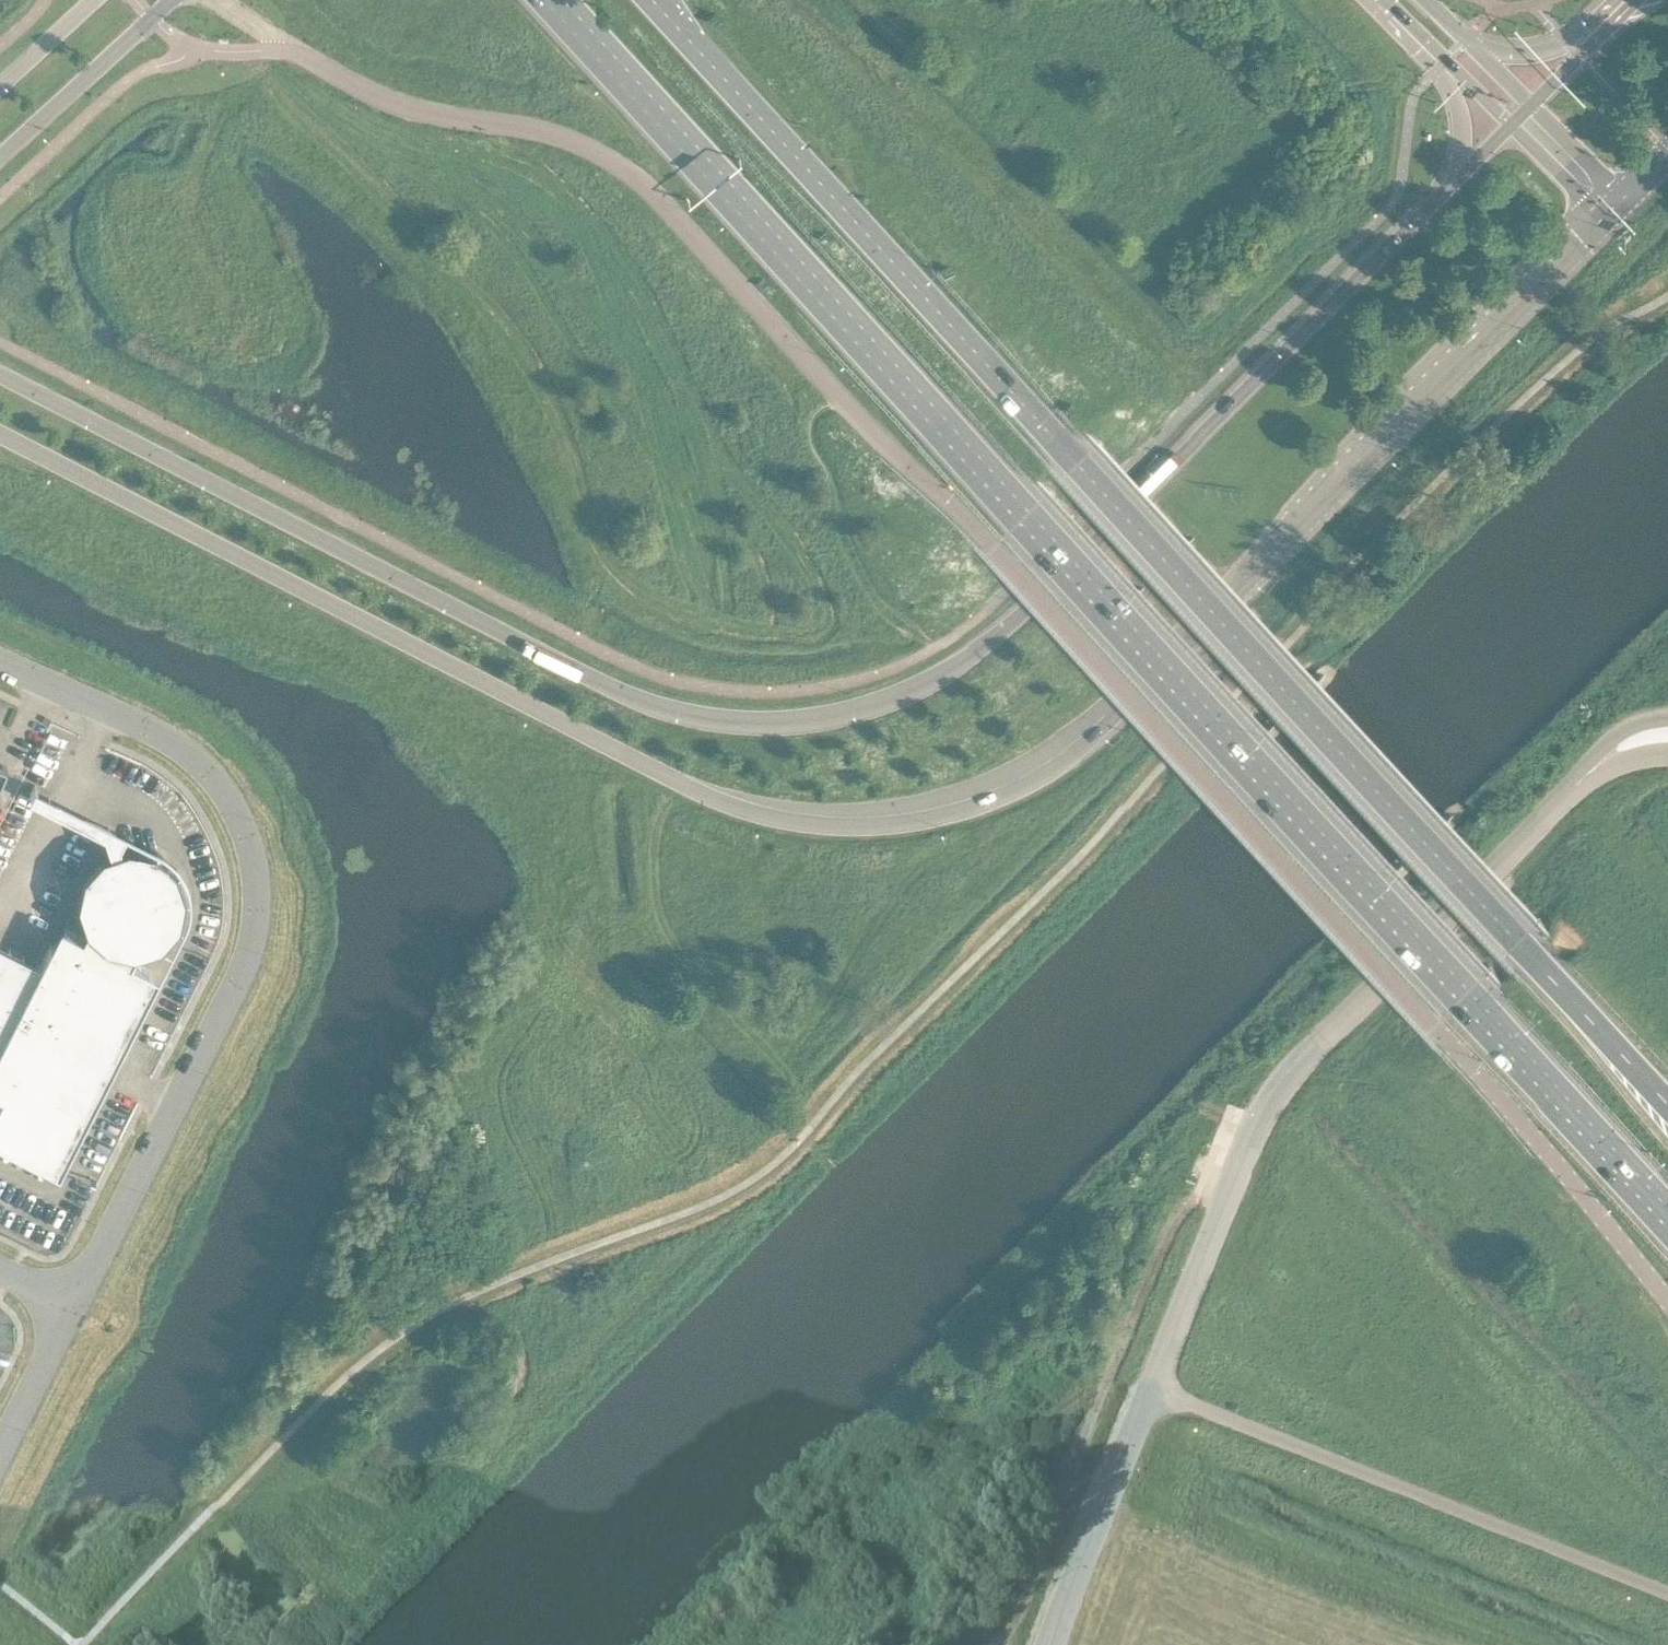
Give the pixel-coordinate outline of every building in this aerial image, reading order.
[(2,1094),(0,1097),(0,1142),(52,1169),(95,1085),(99,1087),(114,1058),(110,1055),(142,991),(137,988),(147,969),(130,960),(134,952),(160,943),(179,923),(185,895),(176,869),(155,850),(128,845),(102,853),(83,874),(77,901),(86,928),(82,936),(65,927),(55,947),(50,944),(40,964),(0,944),(0,1093),(2,1094)] [(1040,1485),(1046,1468),(1036,1464),(1030,1481),(1040,1485)]
